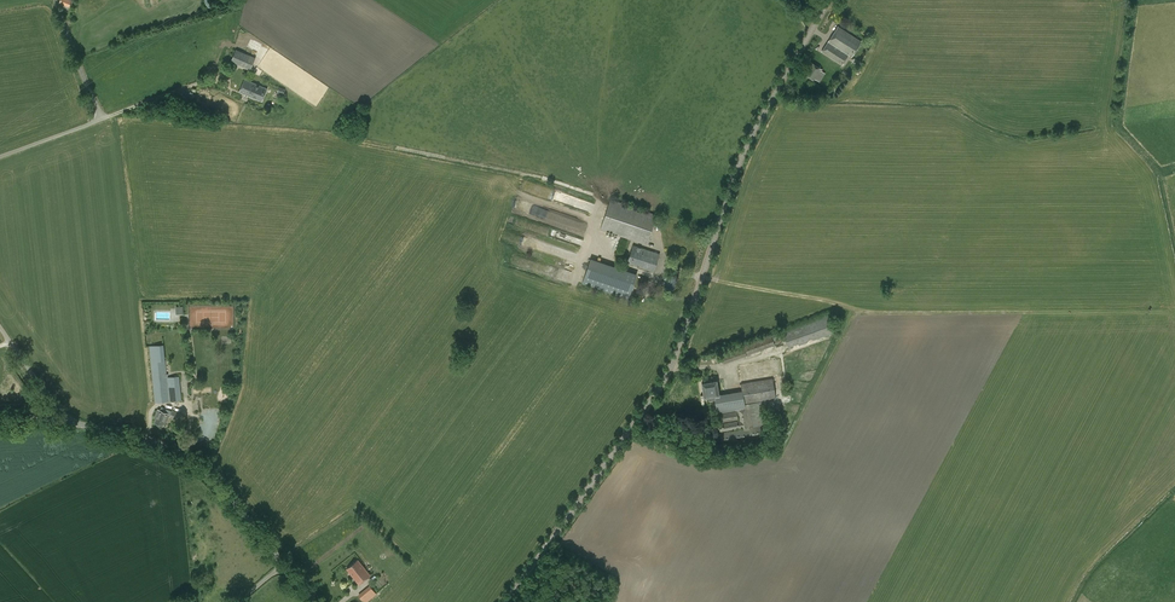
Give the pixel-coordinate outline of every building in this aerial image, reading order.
[(851,57),(861,42),(838,26),(828,42),(848,55),(851,57)] [(842,65),(848,55),(828,42),(822,51),(842,65)] [(236,49),(231,61),(250,69),(255,58),(236,49)] [(822,71),(823,69),(810,62),(803,74),(815,81),(816,80),(820,82),(825,73),(822,71)] [(262,101),(267,89),(244,79),(239,92),(262,101)] [(647,245),(657,215),(610,199),(600,229),(647,245)] [(660,254),(633,245),(627,262),(653,271),(660,254)] [(628,298),(636,274),(591,259),(583,283),(628,298)] [(673,291),(678,277),(668,274),(664,287),(673,291)] [(172,401),(181,400),(179,376),(167,377),(168,382),(167,383),(164,344),(149,345),(155,403),(170,401),(169,394),(171,394),(172,401)] [(714,396),(714,398),(717,413),(736,410),(736,411),(717,415),(722,445),(768,437),(766,424),(754,426),(751,407),(745,408),(745,404),(776,399),(773,378),(741,383),(742,391),(719,395),(714,396)] [(714,396),(719,395),(716,381),(702,383),(704,397),(709,396),(709,399),(714,398),(714,396)] [(165,424),(169,414),(158,409),(154,418),(156,418),(155,422),(162,425),(163,424),(165,424)] [(181,413),(173,410),(170,417),(178,420),(181,413)] [(359,584),(370,575),(358,559),(346,569),(351,574),(359,584)] [(377,594),(369,585),(358,595),(364,601),(367,601),(377,594)]
